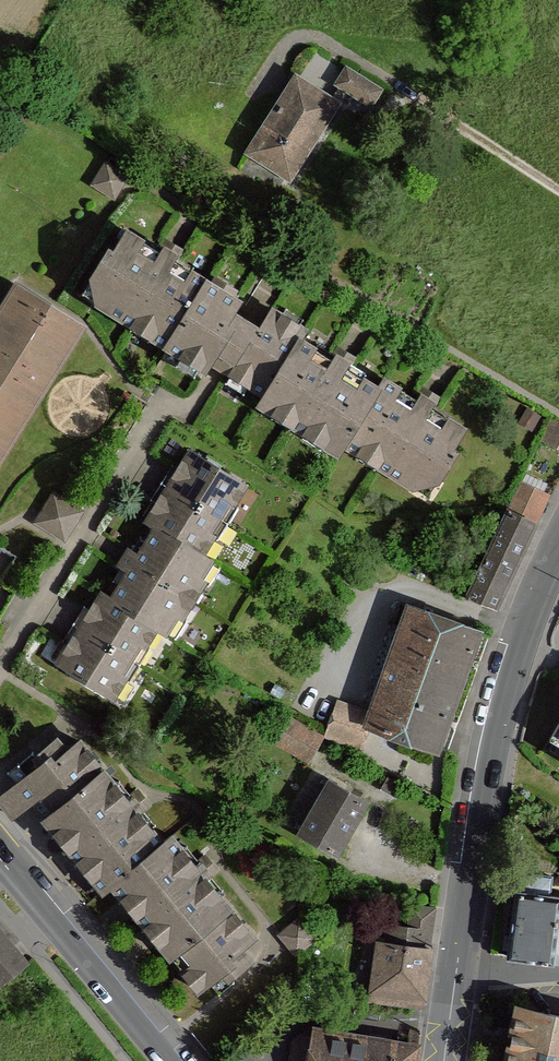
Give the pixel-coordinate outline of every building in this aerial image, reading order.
[(385,86),(348,63),(337,81),(374,104),(385,86)] [(296,74),(248,149),(292,176),(339,101),(296,74)] [(106,235),(85,267),(93,300),(207,364),(211,358),(258,389),(299,328),(305,332),(309,325),(273,300),(259,320),(234,303),(241,294),(191,260),(183,271),(168,261),(177,247),(162,237),(152,251),(137,241),(143,231),(125,219),(112,239),(106,235)] [(0,293),(0,454),(83,318),(12,274),(0,293)] [(339,451),(344,444),(413,487),(440,478),(460,445),(455,443),(468,423),(449,411),(442,422),(427,412),(436,398),(421,389),(412,403),(395,393),(403,381),(385,370),(380,378),(364,368),(357,379),(341,369),(351,355),(336,346),(327,361),(311,350),(318,340),(305,332),(299,328),(258,389),(254,396),(339,451)] [(146,516),(206,553),(250,482),(189,445),(146,516)] [(524,479),(510,507),(539,521),(553,493),(524,479)] [(54,492),(33,524),(64,544),(85,512),(54,492)] [(510,507),(469,596),(497,609),(539,521),(510,507)] [(124,568),(108,595),(160,626),(169,632),(178,616),(184,619),(208,578),(205,576),(216,558),(206,553),(146,516),(144,519),(151,524),(136,549),(128,544),(117,563),(124,568)] [(99,590),(56,660),(117,697),(160,626),(108,595),(99,590)] [(412,606),(369,724),(441,750),(484,631),(412,606)] [(339,704),(329,735),(359,744),(369,713),(339,704)] [(279,742),(315,758),(327,730),(291,715),(279,742)] [(550,739),(558,745),(558,723),(550,739)] [(97,886),(161,833),(128,793),(78,733),(54,753),(50,748),(45,753),(0,790),(0,803),(13,818),(33,801),(42,812),(38,815),(97,886)] [(332,782),(303,833),(339,854),(368,802),(332,782)] [(168,957),(179,948),(189,961),(180,969),(198,990),(221,972),(227,979),(254,957),(244,945),(257,934),(170,826),(161,833),(97,886),(100,890),(108,884),(168,957)] [(514,956),(558,961),(558,948),(558,898),(521,893),(514,956)] [(436,907),(412,903),(409,927),(393,924),(390,943),(429,949),(436,907)] [(0,930),(0,984),(27,963),(0,930)] [(380,942),(373,997),(422,1003),(429,949),(390,943),(380,942)] [(498,1059),(505,1060),(558,1060),(558,1009),(512,1001),(498,1059)] [(415,1046),(317,1029),(312,1060),(413,1060),(415,1046)]
